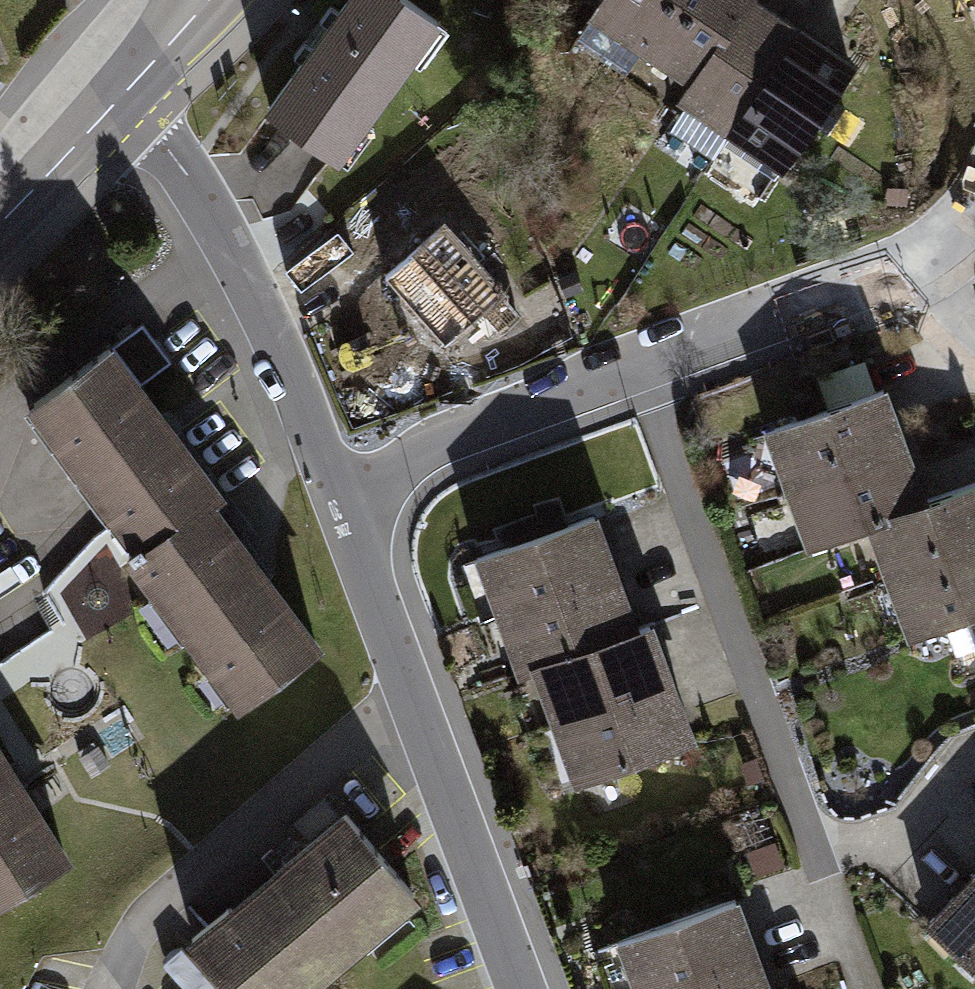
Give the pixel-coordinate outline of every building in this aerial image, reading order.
[(257,106),(339,162),(435,23),(401,0),(330,0),(257,106)] [(565,38),(616,72),(632,47),(663,0),(590,0),(565,38)] [(632,47),(682,81),(736,0),(663,0),(632,47)] [(768,0),(736,0),(682,81),(652,125),(706,162),(726,135),(799,20),(768,0)] [(799,20),(726,135),(774,165),(848,50),(799,20)] [(435,220),(373,275),(432,342),(494,287),(435,220)] [(112,347),(31,407),(138,551),(210,498),(220,490),(175,430),(112,347)] [(879,382),(760,424),(780,482),(900,440),(879,382)] [(900,440),(780,482),(800,538),(860,517),(919,496),(900,440)] [(860,517),(881,575),(974,542),(974,476),(919,496),(860,517)] [(260,564),(210,498),(138,551),(127,560),(234,703),(317,641),(260,564)] [(588,509),(470,551),(490,609),(609,567),(588,509)] [(881,575),(901,631),(962,610),(974,605),(974,542),(881,575)] [(609,567),(490,609),(510,665),(525,661),(629,623),(609,567)] [(962,610),(974,646),(974,605),(962,610)] [(629,623),(525,661),(546,719),(665,677),(644,619),(629,623)] [(665,677),(546,719),(566,775),(627,754),(685,733),(665,677)] [(70,852),(0,738),(0,895),(70,852)] [(340,806),(191,935),(238,988),(308,988),(417,895),(340,806)] [(965,881),(974,890),(974,870),(965,881)] [(923,925),(974,975),(974,890),(965,881),(923,925)] [(613,937),(631,988),(651,988),(753,953),(732,895),(613,937)] [(651,988),(766,988),(753,953),(651,988)]
